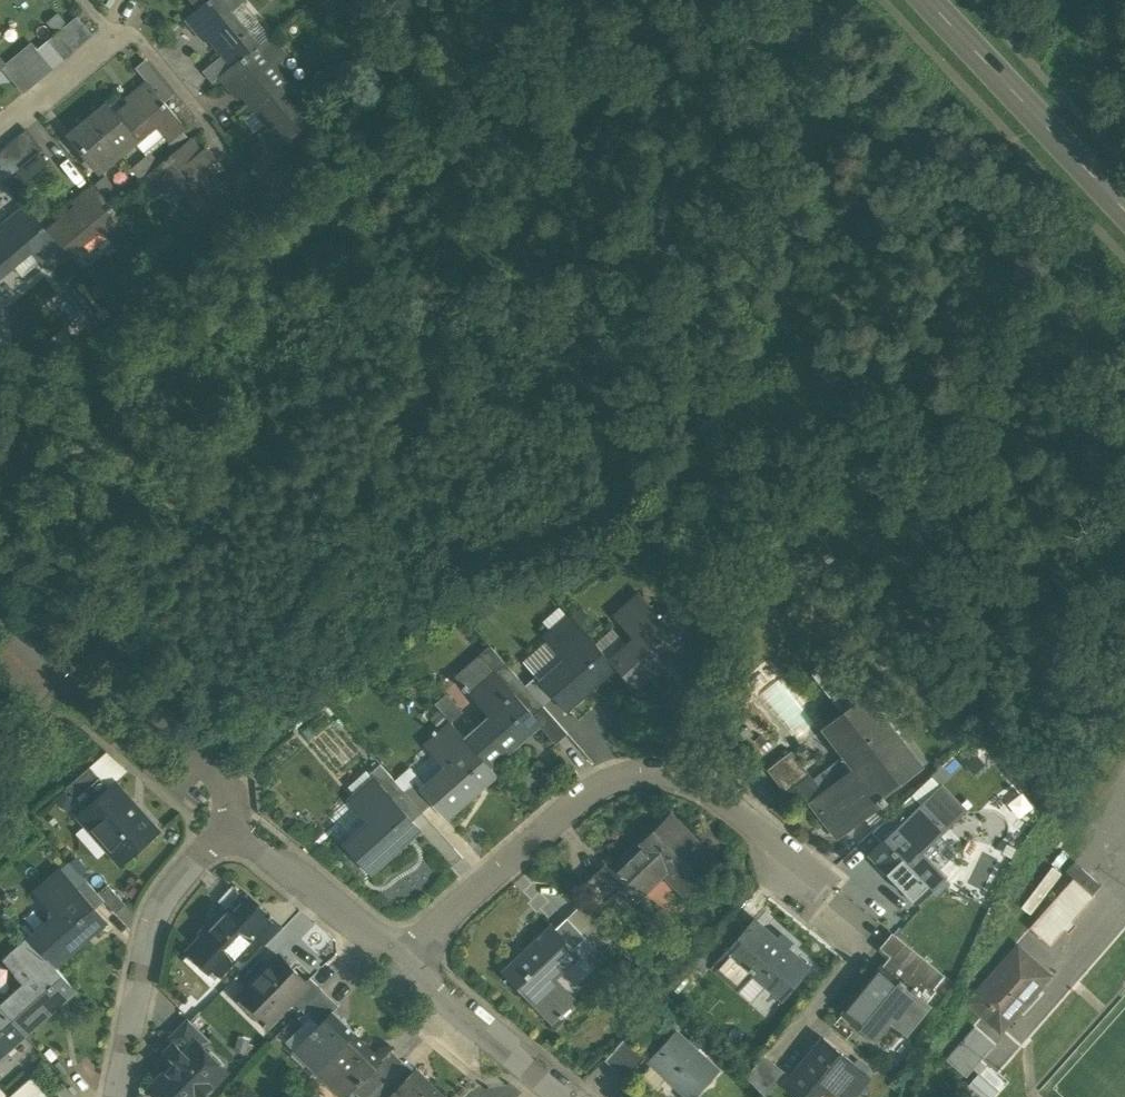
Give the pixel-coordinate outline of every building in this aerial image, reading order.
[(186,18),(198,31),(202,27),(224,54),(234,66),(258,46),(244,30),(238,36),(222,16),(242,0),(208,0),(199,7),(186,18)] [(93,34),(77,15),(67,23),(83,42),(93,34)] [(83,42),(67,23),(57,32),(73,51),(83,42)] [(73,51),(57,32),(48,39),(64,59),(73,51)] [(64,59),(48,39),(38,47),(54,67),(64,59)] [(234,66),(221,77),(239,98),(243,95),(267,125),(292,104),(280,90),(292,80),(276,60),(279,57),(265,40),(258,46),(234,66)] [(224,54),(203,71),(213,83),(221,76),(221,77),(234,66),(224,54)] [(115,117),(135,140),(145,152),(164,137),(167,141),(184,126),(147,82),(126,100),(130,104),(115,117)] [(292,104),(267,125),(268,126),(264,129),(278,147),(285,141),(286,141),(308,123),(292,104)] [(135,140),(115,117),(106,106),(71,135),(100,170),(135,140)] [(42,150),(26,130),(16,138),(33,158),(42,150)] [(33,158),(16,138),(7,146),(24,165),(33,158)] [(190,140),(145,177),(159,194),(183,175),(192,187),(186,193),(204,215),(228,195),(206,168),(215,161),(204,148),(200,152),(190,140)] [(7,146),(0,152),(0,157),(14,174),(24,165),(7,146)] [(0,157),(0,177),(4,182),(14,174),(0,157)] [(132,230),(94,185),(81,196),(85,200),(47,231),(63,251),(66,256),(82,243),(77,236),(95,221),(115,244),(132,230)] [(26,207),(13,218),(16,222),(0,236),(0,276),(13,265),(8,258),(26,243),(45,266),(63,251),(47,231),(26,207)] [(661,616),(641,593),(621,611),(642,634),(611,661),(613,664),(635,688),(636,690),(668,662),(665,659),(684,642),(679,636),(661,616)] [(689,627),(671,607),(661,616),(679,636),(689,627)] [(611,661),(570,615),(551,632),(571,655),(541,681),(540,682),(554,697),(566,711),(598,684),(595,680),(613,664),(611,661)] [(491,646),(455,677),(471,695),(476,691),(495,712),(466,738),(491,768),(522,740),(519,737),(538,719),(534,714),(495,671),(505,662),(491,646)] [(526,686),(505,662),(495,671),(534,714),(543,706),(526,686)] [(827,663),(812,674),(840,710),(842,708),(828,690),(840,681),(827,663)] [(840,681),(828,690),(842,708),(845,711),(867,695),(850,673),(840,681)] [(554,697),(540,682),(541,681),(537,676),(526,686),(543,706),(554,697)] [(447,720),(462,713),(454,692),(438,698),(447,720)] [(864,776),(901,748),(906,744),(868,694),(867,695),(845,711),(844,712),(848,717),(826,733),(844,757),(848,754),(864,776)] [(568,733),(543,706),(534,714),(538,719),(558,742),(568,733)] [(466,738),(451,722),(430,741),(450,764),(422,789),(420,790),(432,804),(445,819),(477,791),(474,788),(494,770),(491,768),(466,738)] [(901,748),(864,776),(843,792),(835,782),(807,803),(822,823),(828,819),(841,836),(888,801),(884,797),(918,771),(901,748)] [(792,751),(768,770),(785,792),(809,774),(792,751)] [(405,791),(380,763),(370,773),(374,778),(412,821),(423,812),(405,791)] [(90,766),(67,787),(77,798),(101,778),(90,766)] [(364,772),(348,786),(355,794),(374,778),(370,773),(364,772)] [(412,821),(374,778),(355,794),(354,796),(375,819),(344,846),(370,874),(401,846),(398,843),(417,826),(412,821)] [(115,782),(78,814),(122,864),(157,834),(131,805),(133,803),(115,782)] [(422,789),(415,782),(405,791),(423,812),(432,804),(420,790),(422,789)] [(941,787),(921,806),(938,824),(958,804),(941,787)] [(911,796),(872,832),(882,842),(921,806),(911,796)] [(882,842),(873,850),(891,869),(888,872),(917,902),(945,876),(917,847),(940,826),(938,824),(921,806),(882,842)] [(717,865),(672,818),(663,827),(707,874),(717,865)] [(612,869),(611,870),(624,884),(638,898),(666,871),(687,893),(707,874),(663,827),(644,845),(641,842),(612,869)] [(606,863),(583,885),(603,905),(624,884),(611,870),(612,869),(606,863)] [(77,889),(60,870),(40,887),(61,911),(30,938),(55,966),(87,938),(84,935),(103,919),(95,910),(77,889)] [(1073,879),(1030,928),(1050,946),(1094,897),(1073,879)] [(98,893),(87,881),(77,889),(95,910),(105,901),(98,893)] [(108,884),(98,893),(105,901),(116,913),(126,904),(108,884)] [(253,906),(232,886),(218,900),(228,910),(229,909),(240,919),(253,906)] [(253,906),(240,919),(255,934),(271,917),(270,916),(267,919),(253,906)] [(228,910),(193,947),(220,973),(255,937),(256,935),(255,934),(240,919),(229,909),(228,910)] [(732,916),(699,953),(714,966),(746,929),(732,916)] [(271,917),(255,934),(256,935),(255,937),(265,945),(283,928),(271,917)] [(568,918),(556,930),(574,948),(586,937),(568,918)] [(808,968),(754,920),(746,929),(714,966),(738,988),(752,972),(782,998),(808,968)] [(526,958),(507,976),(551,1023),(572,1004),(551,981),(579,954),(574,948),(556,930),(553,926),(522,955),(526,958)] [(55,966),(30,938),(11,954),(32,978),(1,1005),(23,1030),(26,1034),(58,1007),(54,1003),(73,986),(55,966)] [(1018,951),(970,1006),(1001,1033),(1049,978),(1018,951)] [(935,991),(892,955),(883,966),(927,1001),(935,991)] [(279,957),(243,994),(271,1021),(292,1000),(307,984),(306,982),(279,957)] [(927,1001),(883,966),(881,968),(883,969),(867,988),(865,987),(843,1014),(874,1039),(894,1015),(909,1027),(929,1003),(927,1001)] [(310,978),(306,982),(307,984),(292,1000),(302,1010),(322,990),(310,978)] [(322,990),(302,1010),(319,1027),(334,1012),(335,1013),(340,1007),(322,990)] [(8,1050),(4,1047),(23,1030),(1,1005),(0,1005),(0,1057),(8,1050)] [(319,1027),(299,1047),(320,1069),(355,1033),(335,1013),(334,1012),(319,1027)] [(211,1041),(190,1020),(179,1031),(195,1047),(196,1046),(201,1051),(211,1041)] [(975,1027),(946,1060),(966,1078),(995,1045),(975,1027)] [(178,1065),(159,1083),(173,1096),(199,1096),(223,1073),(201,1051),(196,1046),(195,1047),(179,1031),(169,1041),(173,1045),(166,1053),(178,1065)] [(355,1033),(320,1069),(348,1096),(353,1091),(383,1061),(383,1060),(355,1033)] [(677,1033),(650,1061),(688,1096),(694,1096),(718,1071),(677,1033)] [(624,1038),(605,1059),(626,1079),(645,1058),(624,1038)] [(826,1039),(809,1060),(807,1059),(786,1086),(799,1096),(828,1096),(835,1088),(847,1096),(854,1096),(871,1075),(826,1039)] [(383,1060),(383,1061),(353,1091),(360,1096),(368,1096),(403,1061),(392,1050),(383,1060)] [(764,1055),(746,1077),(766,1096),(785,1072),(764,1055)] [(368,1096),(389,1096),(414,1072),(403,1061),(368,1096)] [(389,1096),(444,1096),(417,1069),(414,1072),(389,1096)] [(32,1077),(11,1096),(51,1096),(32,1077)]
